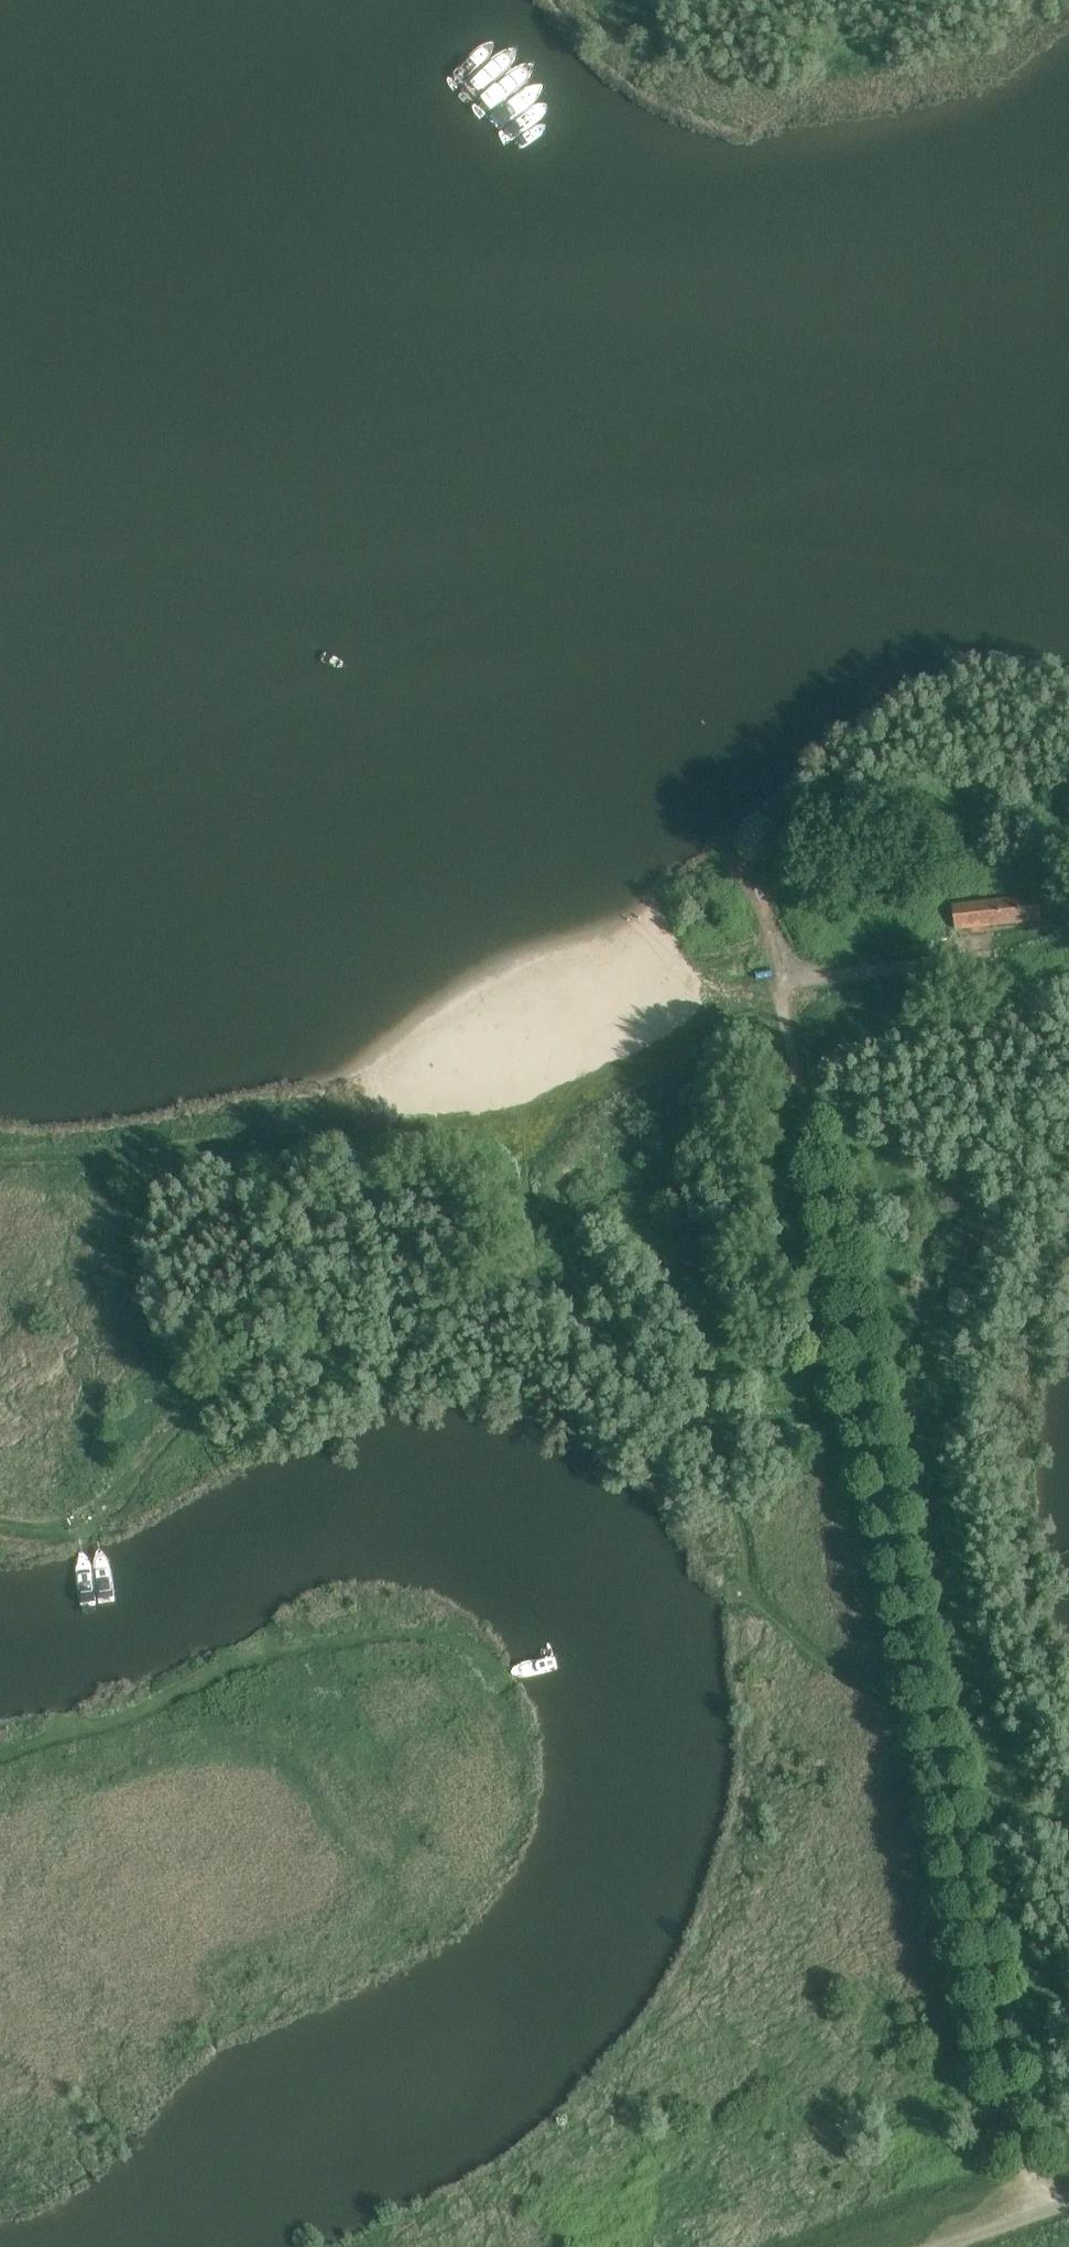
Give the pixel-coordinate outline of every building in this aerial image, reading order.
[(1038,896),(999,900),(954,905),(956,929),(1041,919),(1038,896)]
